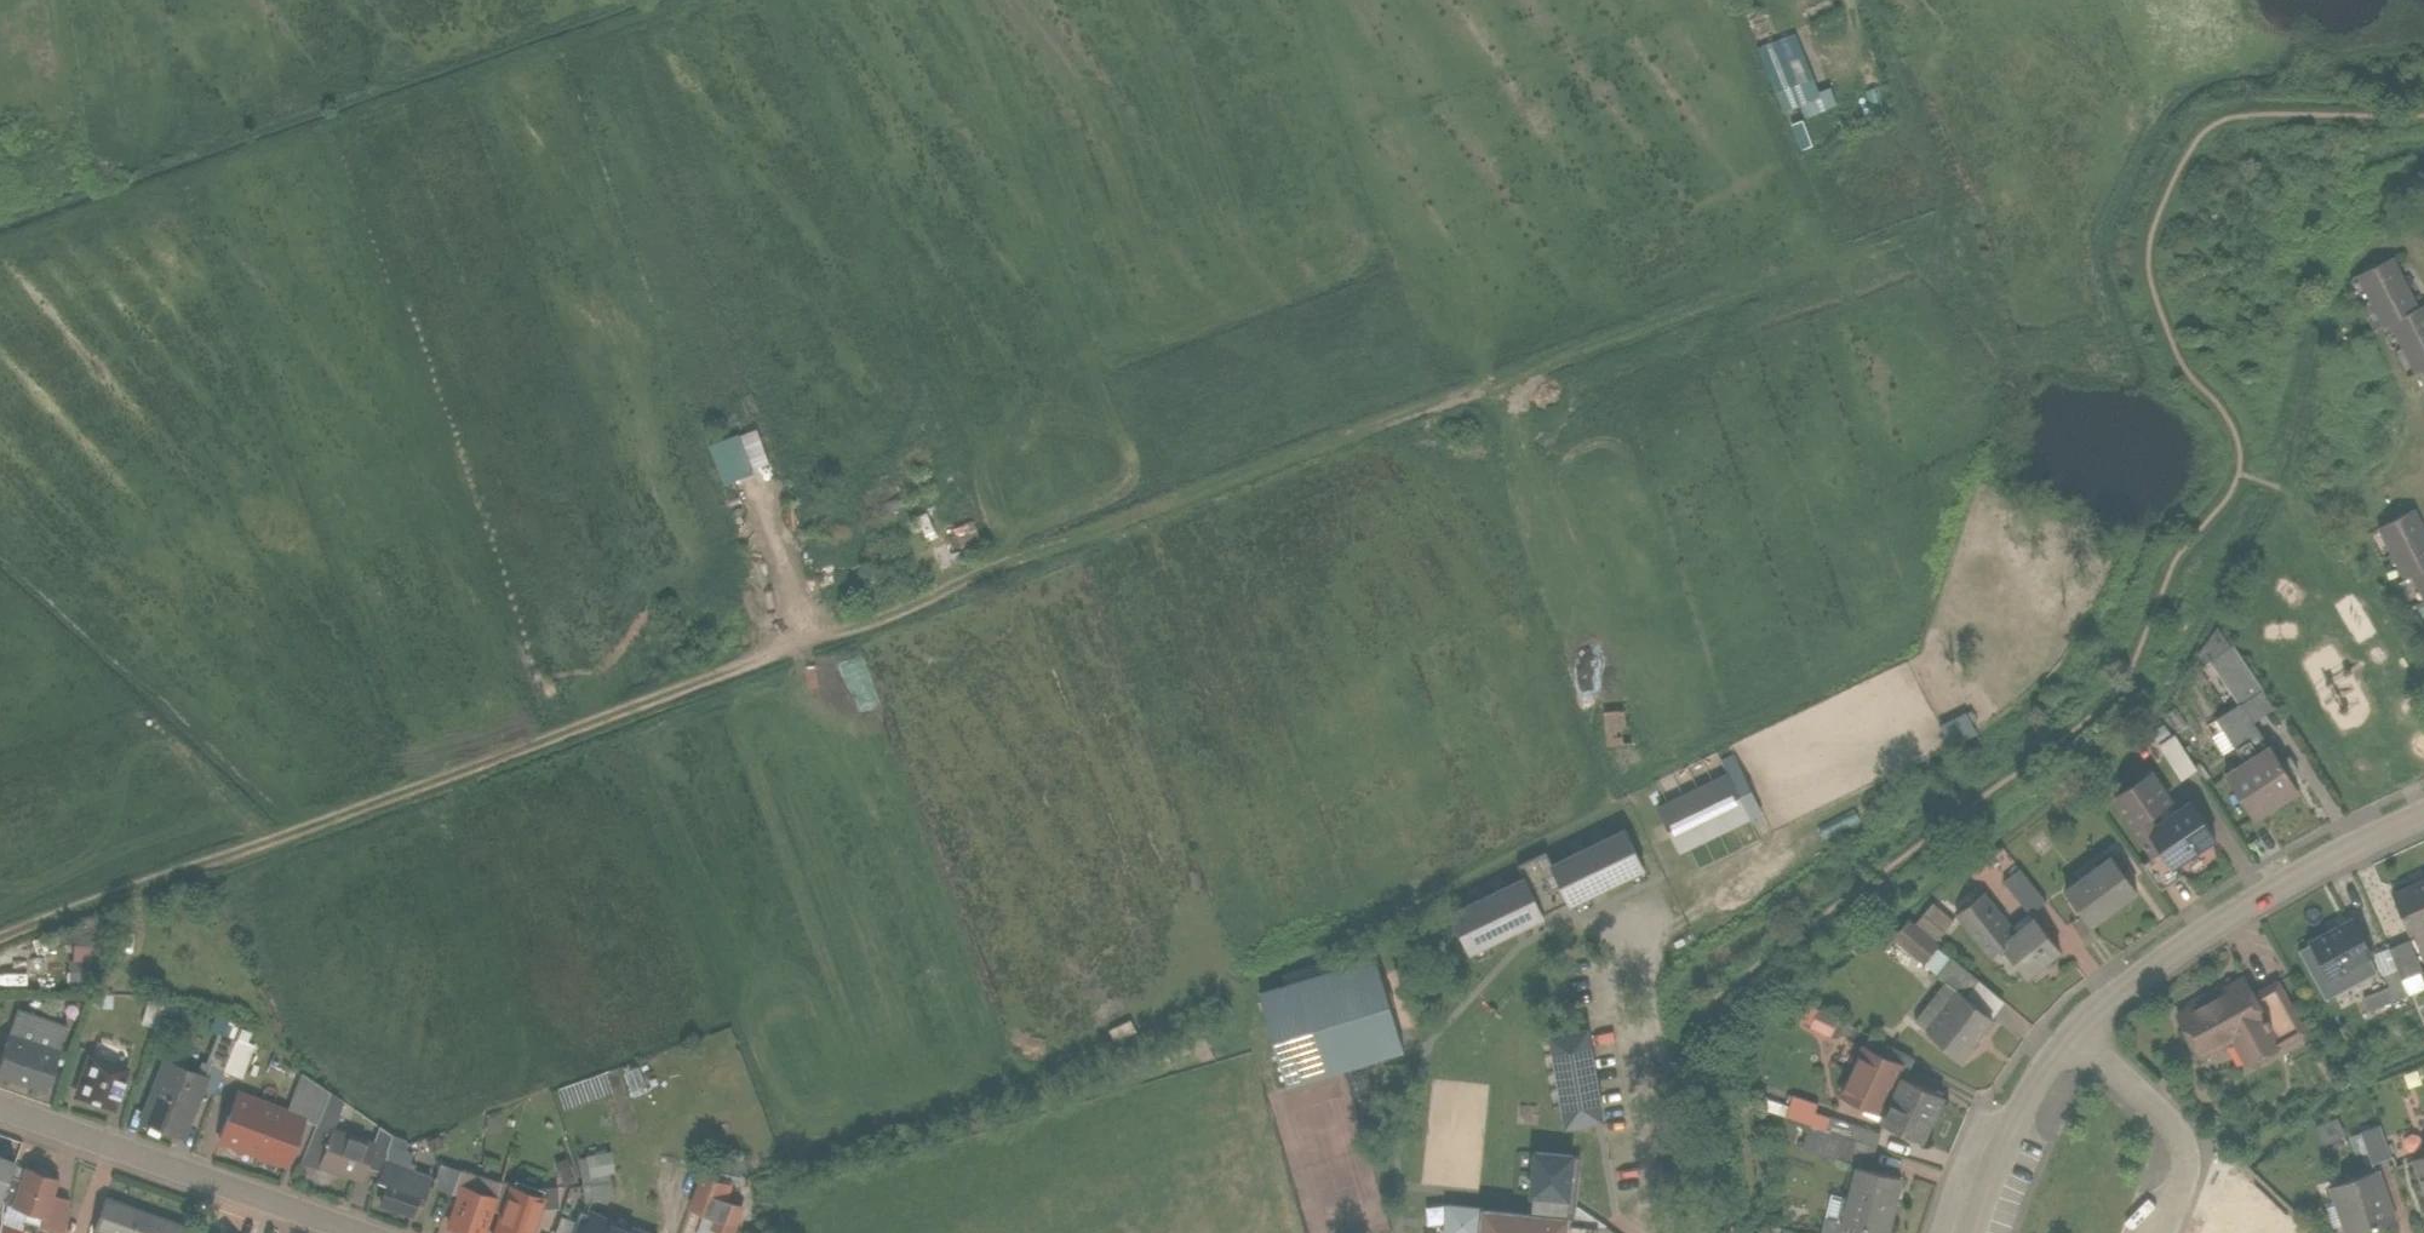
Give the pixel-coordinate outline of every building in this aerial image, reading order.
[(1803,94),(1786,48),(1753,60),(1770,106),(1803,94)] [(2386,256),(2347,278),(2376,329),(2382,325),(2414,307),(2386,256)] [(2382,325),(2406,370),(2412,367),(2423,361),(2423,315),(2418,305),(2414,307),(2382,325)] [(2412,367),(2423,391),(2423,361),(2412,367)] [(745,444),(703,459),(716,495),(758,480),(745,444)] [(2369,529),(2396,579),(2402,575),(2423,563),(2423,541),(2407,509),(2369,529)] [(2402,575),(2423,617),(2423,563),(2402,575)] [(2212,721),(2242,768),(2269,751),(2251,724),(2272,710),(2232,648),(2231,649),(2217,630),(2198,655),(2206,668),(2209,666),(2235,706),(2212,721)] [(1638,740),(1634,707),(1610,711),(1615,743),(1638,740)] [(1947,725),(1960,745),(1985,729),(1972,709),(1947,725)] [(2183,777),(2200,770),(2185,734),(2168,740),(2183,777)] [(2242,768),(2228,777),(2259,825),(2300,799),(2269,751),(2242,768)] [(1725,776),(1657,810),(1680,856),(1748,823),(1725,776)] [(2152,785),(2122,805),(2171,881),(2220,850),(2193,808),(2174,820),(2152,785)] [(1525,879),(1454,912),(1475,956),(1642,878),(1621,832),(1552,864),(1546,850),(1518,864),(1525,879)] [(2116,859),(2064,897),(2093,935),(2143,899),(2128,879),(2134,876),(2130,870),(2126,873),(2116,859)] [(2004,883),(2030,913),(2044,901),(2019,871),(2004,883)] [(2390,899),(2408,939),(2422,933),(2423,937),(2423,884),(2390,899)] [(1984,893),(1955,913),(1987,958),(1995,952),(2015,981),(2029,971),(2034,979),(2051,967),(2045,960),(2057,951),(2030,913),(2009,928),(1984,893)] [(1910,922),(1896,939),(1935,970),(1944,958),(1934,950),(1957,922),(1934,904),(1915,927),(1910,922)] [(2352,923),(2307,947),(2324,979),(2370,955),(2352,923)] [(2373,961),(2379,973),(2388,990),(2363,1003),(2370,1017),(2423,989),(2423,987),(2403,946),(2373,961)] [(2373,961),(2370,955),(2324,979),(2307,947),(2296,952),(2322,1002),(2379,973),(2373,961)] [(1912,1023),(1955,1059),(2003,1002),(1950,959),(1944,958),(1935,970),(1935,975),(1945,984),(1912,1023)] [(1373,962),(1261,994),(1288,1085),(1388,1056),(1400,1052),(1373,962)] [(2243,979),(2170,1022),(2194,1063),(2217,1049),(2235,1079),(2272,1057),(2255,1027),(2266,1020),(2252,996),(2243,979)] [(2266,1020),(2255,1027),(2272,1057),(2304,1039),(2272,984),(2252,996),(2266,1020)] [(156,995),(147,1019),(156,1023),(166,999),(156,995)] [(0,1064),(0,1079),(49,1095),(70,1028),(17,1011),(0,1064)] [(1818,1011),(1809,1030),(1830,1040),(1839,1021),(1818,1011)] [(215,1015),(211,1027),(215,1028),(236,1036),(240,1024),(215,1015)] [(215,1028),(202,1061),(242,1076),(255,1043),(236,1036),(215,1028)] [(1853,1050),(1830,1100),(1873,1119),(1889,1082),(1896,1070),(1853,1050)] [(88,1058),(74,1099),(116,1113),(130,1072),(88,1058)] [(165,1060),(143,1122),(191,1140),(213,1077),(165,1060)] [(308,1076),(291,1111),(307,1117),(325,1121),(336,1092),(308,1076)] [(1889,1082),(1873,1119),(1869,1127),(1914,1147),(1934,1102),(1889,1082)] [(239,1091),(220,1140),(258,1155),(262,1145),(292,1156),(307,1117),(291,1111),(239,1091)] [(325,1121),(310,1161),(363,1180),(369,1164),(382,1169),(385,1161),(396,1130),(383,1125),(377,1141),(338,1127),(349,1097),(336,1092),(325,1121)] [(1796,1152),(1868,1170),(1877,1134),(1806,1116),(1808,1107),(1783,1101),(1776,1127),(1801,1133),(1796,1152)] [(2334,1124),(2314,1134),(2322,1150),(2343,1140),(2334,1124)] [(2377,1131),(2358,1139),(2371,1169),(2389,1161),(2377,1131)] [(497,1135),(479,1133),(477,1148),(495,1150),(497,1135)] [(0,1154),(0,1199),(2,1200),(16,1160),(0,1154)] [(1484,1216),(1484,1210),(1447,1207),(1445,1232),(1598,1232),(1598,1231),(1573,1229),(1574,1222),(1571,1222),(1572,1208),(1576,1208),(1579,1157),(1536,1154),(1532,1203),(1536,1203),(1535,1219),(1484,1216)] [(2407,1165),(2423,1211),(2423,1159),(2407,1165)] [(377,1181),(386,1184),(418,1196),(414,1204),(422,1207),(433,1178),(385,1161),(382,1169),(377,1181)] [(442,1166),(434,1190),(456,1197),(459,1191),(495,1203),(501,1186),(442,1166)] [(24,1168),(12,1207),(40,1216),(37,1227),(55,1232),(63,1232),(74,1199),(53,1193),(58,1179),(24,1168)] [(1846,1170),(1834,1225),(1863,1231),(1872,1232),(1880,1232),(1891,1179),(1846,1170)] [(703,1172),(690,1209),(706,1214),(724,1220),(720,1230),(730,1232),(738,1232),(748,1206),(729,1199),(734,1183),(703,1172)] [(2327,1192),(2342,1232),(2367,1232),(2392,1223),(2373,1174),(2327,1192)] [(386,1184),(378,1206),(409,1218),(414,1204),(418,1196),(386,1184)] [(493,1232),(538,1232),(545,1211),(548,1201),(544,1199),(507,1188),(493,1232)] [(545,1192),(544,1199),(548,1201),(545,1211),(563,1211),(560,1190),(545,1192)] [(445,1231),(452,1232),(485,1232),(495,1203),(459,1191),(456,1197),(445,1231)] [(105,1200),(93,1232),(187,1232),(188,1229),(105,1200)] [(582,1232),(653,1232),(590,1210),(582,1232)] [(706,1214),(699,1232),(719,1232),(724,1220),(706,1214)] [(30,1226),(9,1219),(4,1232),(28,1232),(30,1226)] [(1863,1231),(1834,1225),(1821,1222),(1819,1232),(1863,1232),(1863,1231)] [(2205,1223),(2201,1232),(2233,1232),(2205,1223)]
